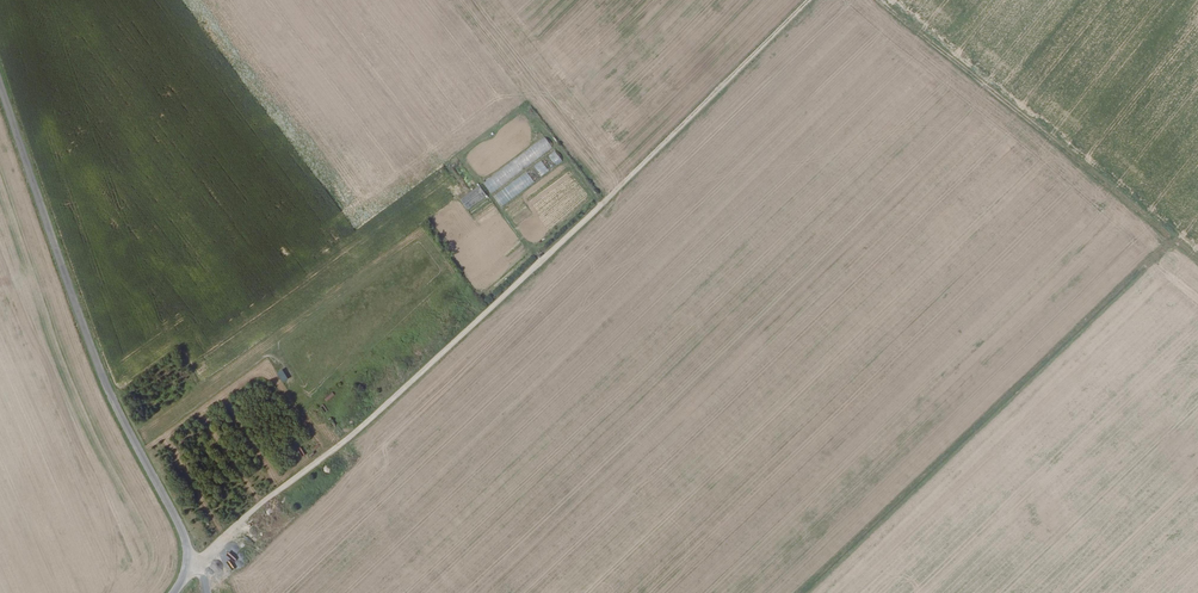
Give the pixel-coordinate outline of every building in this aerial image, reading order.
[(546,139),(482,181),(489,191),(553,150),(546,139)] [(500,206),(562,162),(555,152),(493,196),(500,206)] [(478,185),(460,200),(468,210),(486,195),(478,185)] [(276,373),(282,382),(287,378),(282,370),(276,373)] [(332,392),(324,399),(327,402),(335,396),(332,392)]
